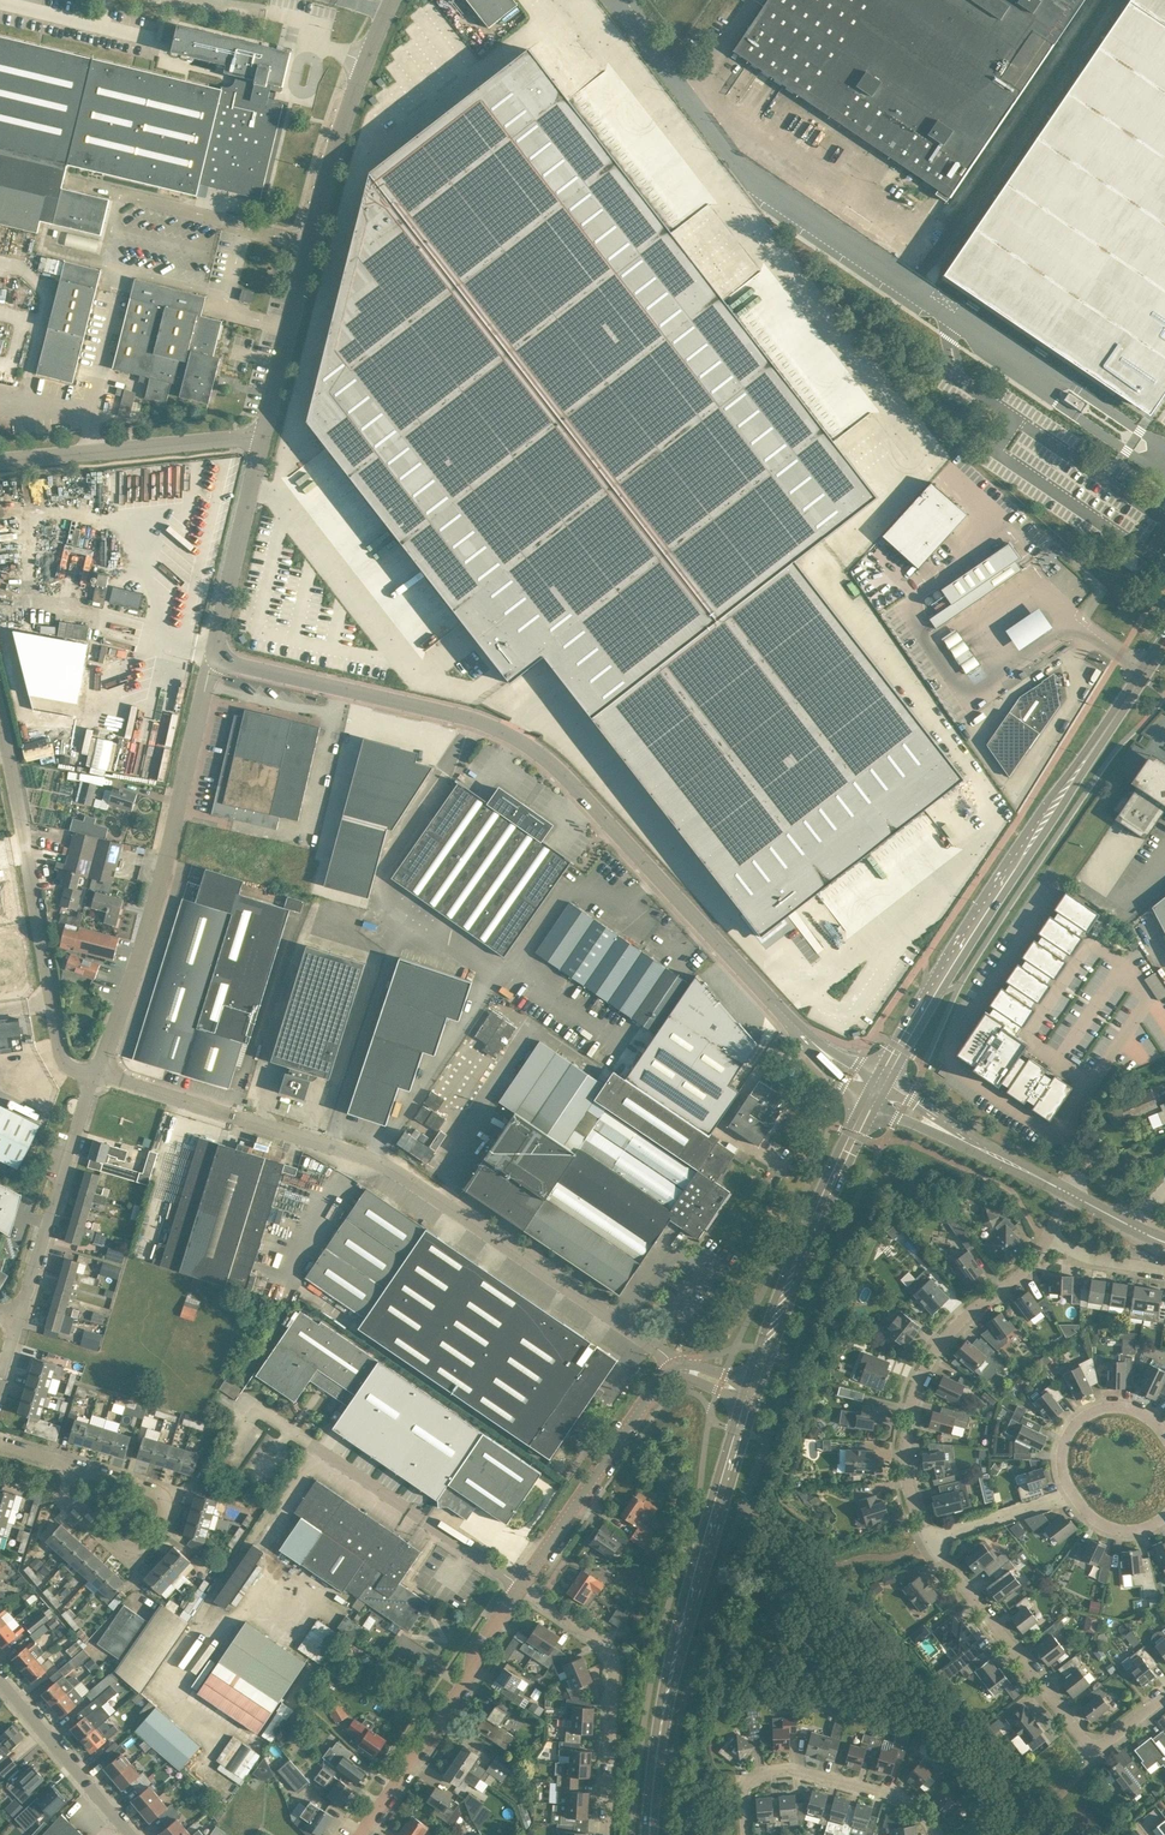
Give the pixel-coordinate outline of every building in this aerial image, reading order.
[(508,13),(518,5),(515,0),(467,0),(489,28),(508,13)] [(734,50),(924,179),(921,184),(931,190),(934,186),(939,189),(936,194),(947,202),(950,197),(1061,35),(1084,0),(768,0),(734,50)] [(944,276),(1116,392),(1119,388),(1149,409),(1164,385),(1164,0),(1131,0),(944,276)] [(178,26),(174,45),(172,52),(227,65),(225,73),(237,76),(236,79),(236,80),(235,82),(234,83),(234,84),(233,85),(231,86),(230,87),(228,87),(226,87),(225,87),(222,86),(221,89),(0,36),(0,224),(38,233),(41,221),(101,235),(110,199),(62,188),(68,165),(197,196),(200,184),(261,199),(283,104),(268,100),(269,97),(275,98),(276,93),(270,92),(272,84),(283,87),(291,53),(178,25),(178,26)] [(309,414),(307,422),(375,509),(510,683),(544,657),(743,913),(745,915),(746,915),(763,937),(785,920),(964,779),(795,561),(877,497),(529,49),(370,172),(309,414)] [(752,217),(758,213),(752,202),(745,206),(752,217)] [(718,228),(717,237),(725,237),(727,221),(720,220),(720,228),(718,228)] [(101,270),(66,261),(52,258),(49,272),(62,275),(37,374),(73,383),(101,270)] [(180,397),(209,404),(220,358),(214,356),(222,321),(201,316),(206,297),(135,279),(113,368),(141,375),(139,381),(149,384),(145,398),(166,404),(172,383),(183,386),(180,397)] [(243,289),(240,300),(251,303),(254,292),(243,289)] [(124,388),(114,417),(127,421),(138,392),(124,388)] [(1087,403),(1072,393),(1066,402),(1081,412),(1087,403)] [(903,443),(922,433),(916,421),(897,431),(903,443)] [(932,482),(915,499),(952,532),(954,530),(953,530),(967,515),(958,506),(959,506),(956,504),(932,482)] [(915,499),(899,517),(935,550),(951,533),(952,532),(915,499)] [(899,517),(882,536),(883,536),(918,569),(935,550),(899,517)] [(104,607),(108,587),(110,576),(93,573),(99,550),(63,541),(54,579),(90,588),(91,583),(97,584),(92,605),(104,607)] [(1010,543),(993,554),(942,589),(952,603),(930,618),(937,629),(1022,570),(1016,561),(1020,558),(1010,543)] [(1129,548),(1119,559),(1135,573),(1145,562),(1129,548)] [(144,593),(114,586),(110,602),(140,609),(144,593)] [(1039,611),(1005,634),(1019,655),(1053,632),(1039,611)] [(90,626),(61,621),(58,636),(87,640),(90,626)] [(955,656),(968,647),(955,628),(942,637),(955,656)] [(30,695),(78,703),(89,643),(14,630),(30,695)] [(960,663),(973,654),(968,647),(955,656),(960,663)] [(980,663),(973,654),(960,663),(967,672),(980,663)] [(1022,679),(1023,680),(1028,676),(1027,676),(1024,671),(1019,674),(1022,679)] [(1020,695),(1013,706),(987,745),(1009,776),(1059,705),(1056,687),(1044,679),(1042,681),(1020,695)] [(212,814),(233,819),(277,829),(280,816),(299,821),(320,727),(245,709),(244,716),(235,714),(212,814)] [(56,721),(28,730),(32,742),(59,733),(56,721)] [(50,737),(21,744),(23,750),(26,761),(41,758),(42,764),(56,761),(52,742),(51,742),(50,737)] [(414,753),(367,740),(365,749),(362,749),(355,776),(348,799),(324,885),(325,885),(369,897),(388,828),(393,830),(434,769),(433,768),(412,762),(414,753)] [(1150,753),(1151,751),(1132,783),(1137,786),(1115,817),(1123,824),(1120,829),(1129,837),(1134,830),(1146,838),(1164,811),(1164,762),(1150,753)] [(571,862),(574,864),(575,863),(541,839),(552,825),(500,789),(490,803),(456,780),(455,781),(458,783),(392,878),(505,957),(571,862)] [(92,805),(97,784),(84,781),(79,802),(92,805)] [(113,786),(112,790),(106,788),(101,807),(108,809),(109,803),(132,811),(138,793),(126,790),(113,786)] [(106,839),(108,832),(104,826),(95,824),(96,818),(86,815),(84,821),(73,818),(70,830),(106,839)] [(123,844),(106,839),(90,835),(75,831),(70,847),(66,864),(62,863),(60,869),(81,875),(113,883),(123,844)] [(77,888),(81,875),(60,869),(57,879),(62,880),(60,885),(66,886),(61,905),(77,910),(82,890),(77,888)] [(985,1011),(974,1028),(957,1053),(975,1065),(972,1068),(998,1086),(1001,1082),(1009,1087),(1006,1091),(1024,1103),(1027,1099),(1034,1104),(1032,1108),(1050,1121),(1073,1087),(1055,1075),(1052,1079),(1044,1073),(1047,1069),(1029,1057),(1026,1061),(1019,1056),(1027,1043),(1015,1035),(1021,1026),(1023,1027),(1036,1010),(1032,1007),(1036,1001),(1040,1004),(1052,986),(1048,983),(1052,977),(1056,980),(1068,962),(1064,959),(1068,953),(1072,956),(1084,938),(1080,935),(1084,929),(1088,932),(1100,914),(1066,891),(1054,909),(1058,912),(1054,918),(1050,915),(1038,933),(1042,936),(1038,942),(1034,939),(1022,957),(1026,960),(1022,965),(1018,963),(1006,981),(1010,983),(1006,989),(1002,987),(989,1005),(993,1007),(989,1013),(985,1011)] [(107,909),(104,922),(117,925),(124,899),(96,892),(92,906),(107,909)] [(301,912),(305,901),(288,896),(285,907),(238,893),(232,913),(184,898),(134,1059),(166,1069),(228,1088),(243,1042),(249,1044),(290,909),(301,912)] [(1152,906),(1164,932),(1164,896),(1152,906)] [(570,902),(553,927),(578,943),(595,918),(570,902)] [(60,921),(80,927),(84,913),(80,911),(78,918),(62,913),(60,921)] [(595,918),(578,943),(560,969),(584,985),(619,935),(595,918)] [(0,930),(0,952),(20,949),(17,927),(0,930)] [(115,936),(103,933),(80,927),(79,931),(65,928),(62,942),(75,945),(74,950),(97,956),(114,960),(120,937),(115,936)] [(560,969),(578,943),(553,927),(536,952),(560,969)] [(608,1001),(642,951),(619,935),(584,985),(608,1001)] [(1134,941),(1128,945),(1131,950),(1138,946),(1134,941)] [(365,963),(307,945),(272,1061),(291,1067),(289,1074),(286,1073),(281,1091),(305,1099),(310,1081),(308,1080),(310,1073),(313,1074),(330,1079),(365,963)] [(608,1001),(632,1017),(666,967),(642,951),(608,1001)] [(66,968),(93,978),(95,979),(100,964),(71,953),(66,968)] [(448,1017),(459,1021),(472,981),(400,957),(348,1112),(386,1125),(399,1087),(411,1091),(424,1051),(435,1055),(448,1017)] [(632,1017),(656,1034),(690,983),(666,967),(632,1017)] [(1160,999),(1164,995),(1164,987),(1154,971),(1145,978),(1160,999)] [(729,1084),(745,1061),(746,1062),(748,1059),(748,1058),(747,1058),(756,1045),(720,1002),(721,1001),(720,1001),(719,1002),(717,999),(718,998),(717,997),(716,998),(714,996),(715,995),(714,994),(713,995),(711,992),(712,991),(711,992),(708,989),(709,988),(709,987),(708,988),(706,986),(707,984),(705,981),(703,983),(696,975),(626,1078),(709,1135),(739,1092),(729,1084)] [(490,1010),(467,1048),(492,1063),(515,1025),(490,1010)] [(19,1017),(0,1020),(0,1049),(1,1049),(12,1047),(14,1047),(13,1039),(22,1038),(19,1017)] [(735,1153),(735,1152),(738,1148),(730,1142),(726,1147),(718,1141),(720,1138),(712,1133),(710,1137),(709,1136),(695,1127),(621,1076),(612,1089),(540,1041),(499,1101),(515,1112),(493,1145),(479,1166),(464,1188),(526,1230),(524,1234),(528,1237),(530,1233),(532,1235),(533,1234),(620,1293),(670,1220),(678,1226),(679,1225),(699,1238),(730,1191),(716,1182),(735,1153)] [(783,1095),(768,1085),(760,1080),(751,1093),(750,1093),(729,1126),(759,1145),(768,1131),(770,1132),(776,1122),(775,1121),(781,1112),(780,1111),(781,1109),(776,1106),(783,1095)] [(430,1088),(406,1129),(439,1148),(463,1108),(430,1088)] [(1151,1091),(1119,1104),(1123,1113),(1125,1119),(1157,1106),(1151,1091)] [(17,1168),(39,1125),(0,1105),(0,1160),(17,1168)] [(161,1265),(195,1275),(245,1291),(246,1291),(283,1171),(296,1175),(298,1168),(237,1149),(226,1145),(200,1137),(200,1138),(193,1136),(195,1129),(174,1123),(167,1145),(167,1147),(168,1148),(186,1153),(188,1154),(188,1152),(196,1154),(163,1259),(155,1257),(153,1263),(161,1265)] [(117,1159),(125,1161),(129,1150),(95,1140),(90,1158),(104,1161),(101,1170),(136,1181),(139,1171),(108,1162),(110,1155),(118,1157),(117,1159)] [(142,1183),(148,1185),(158,1153),(151,1151),(142,1183)] [(109,1196),(109,1195),(110,1190),(111,1189),(97,1185),(100,1175),(86,1170),(81,1188),(109,1196)] [(21,1194),(0,1184),(0,1230),(9,1236),(21,1194)] [(365,1318),(359,1327),(529,1445),(529,1444),(551,1459),(551,1458),(550,1458),(593,1395),(599,1387),(617,1360),(618,1360),(597,1345),(594,1349),(589,1346),(592,1341),(426,1229),(427,1228),(367,1187),(306,1277),(365,1318)] [(81,1188),(76,1205),(90,1210),(93,1201),(106,1205),(109,1196),(81,1188)] [(135,1204),(133,1211),(139,1212),(141,1206),(135,1204)] [(85,1227),(90,1210),(76,1205),(71,1223),(85,1227)] [(997,1218),(998,1216),(987,1212),(986,1211),(981,1223),(993,1228),(997,1218)] [(966,1232),(960,1225),(952,1214),(945,1219),(953,1230),(959,1237),(966,1232)] [(98,1231),(98,1230),(100,1224),(94,1222),(92,1228),(92,1229),(97,1231),(98,1231)] [(83,1237),(95,1240),(97,1231),(92,1229),(92,1228),(85,1227),(71,1223),(66,1240),(80,1245),(83,1237)] [(894,1239),(898,1235),(903,1230),(898,1225),(896,1223),(887,1231),(889,1233),(894,1239)] [(1023,1244),(1006,1226),(994,1238),(992,1236),(985,1244),(992,1251),(994,1249),(1006,1261),(1023,1244)] [(911,1249),(916,1245),(910,1238),(905,1243),(911,1249)] [(127,1251),(108,1246),(104,1259),(123,1264),(127,1251)] [(950,1263),(951,1264),(949,1266),(955,1274),(957,1272),(962,1279),(969,1273),(973,1279),(983,1271),(968,1250),(950,1263)] [(95,1285),(99,1286),(101,1279),(77,1272),(80,1262),(66,1258),(61,1275),(95,1285)] [(122,1266),(104,1261),(100,1274),(119,1279),(122,1266)] [(923,1271),(916,1278),(915,1278),(908,1271),(901,1279),(914,1293),(914,1294),(933,1314),(949,1298),(930,1278),(923,1271)] [(70,1297),(73,1287),(93,1293),(95,1285),(61,1275),(56,1293),(70,1297)] [(1080,1293),(1080,1291),(1081,1282),(1073,1282),(1074,1276),(1050,1275),(1049,1293),(1073,1294),(1073,1292),(1080,1293)] [(1080,1306),(1087,1307),(1088,1301),(1102,1303),(1103,1294),(1104,1294),(1106,1281),(1091,1279),(1089,1292),(1080,1291),(1080,1293),(1080,1306)] [(1109,1310),(1109,1305),(1124,1307),(1125,1297),(1125,1298),(1127,1284),(1113,1282),(1111,1295),(1104,1294),(1103,1294),(1102,1303),(1101,1309),(1109,1310)] [(880,1287),(877,1290),(876,1291),(881,1296),(883,1294),(886,1291),(880,1286),(880,1287)] [(1124,1307),(1123,1312),(1130,1314),(1129,1318),(1143,1320),(1148,1288),(1134,1286),(1132,1299),(1125,1298),(1125,1297),(1124,1307)] [(1143,1320),(1164,1323),(1164,1319),(1164,1304),(1160,1303),(1162,1290),(1148,1288),(1143,1320)] [(1037,1303),(1035,1301),(1028,1291),(1016,1300),(1029,1319),(1042,1309),(1047,1317),(1053,1313),(1044,1297),(1037,1303)] [(51,1310),(65,1314),(70,1297),(56,1293),(51,1310)] [(185,1305),(181,1316),(194,1321),(198,1310),(185,1305)] [(80,1311),(74,1309),(71,1316),(77,1318),(80,1311)] [(65,1314),(51,1310),(46,1328),(59,1331),(60,1331),(70,1334),(75,1318),(64,1315),(65,1314)] [(379,1360),(379,1361),(321,1321),(320,1323),(301,1310),(256,1375),(295,1402),(311,1380),(348,1405),(333,1427),(438,1498),(438,1507),(448,1506),(466,1519),(478,1504),(507,1523),(541,1472),(532,1466),(379,1360)] [(105,1315),(94,1311),(91,1320),(103,1323),(105,1315)] [(901,1311),(885,1331),(905,1347),(921,1327),(901,1311)] [(982,1335),(991,1344),(997,1350),(1007,1342),(1008,1337),(1006,1335),(1015,1328),(1009,1320),(1007,1321),(1001,1312),(987,1322),(992,1328),(982,1335)] [(845,1319),(849,1332),(854,1330),(850,1317),(845,1319)] [(1071,1326),(1071,1336),(1079,1331),(1079,1326),(1071,1326)] [(85,1329),(81,1345),(99,1350),(103,1335),(85,1329)] [(1127,1339),(1129,1331),(1120,1330),(1119,1337),(1123,1338),(1127,1339)] [(853,1336),(842,1334),(841,1342),(852,1343),(853,1336)] [(1065,1340),(1062,1335),(1051,1342),(1054,1347),(1065,1340)] [(955,1354),(957,1355),(952,1362),(958,1367),(963,1361),(964,1362),(973,1370),(974,1370),(975,1370),(981,1375),(996,1358),(992,1355),(994,1352),(977,1337),(972,1344),(967,1340),(955,1354)] [(1132,1357),(1125,1357),(1125,1354),(1135,1354),(1136,1340),(1122,1338),(1122,1353),(1119,1353),(1119,1361),(1108,1361),(1108,1387),(1124,1387),(1125,1372),(1132,1372),(1132,1360),(1132,1357)] [(1009,1356),(1005,1350),(1001,1353),(1005,1359),(1009,1356)] [(864,1353),(860,1365),(865,1367),(860,1381),(881,1389),(885,1378),(887,1379),(888,1377),(886,1376),(889,1370),(891,1363),(864,1353)] [(1048,1362),(1043,1356),(1037,1361),(1042,1368),(1048,1362)] [(1063,1374),(1070,1389),(1076,1400),(1093,1391),(1090,1386),(1098,1382),(1096,1372),(1092,1356),(1078,1363),(1080,1365),(1063,1374)] [(36,1357),(31,1371),(61,1380),(65,1367),(57,1364),(47,1361),(36,1357)] [(1144,1381),(1139,1392),(1155,1399),(1158,1391),(1164,1395),(1164,1371),(1149,1363),(1143,1375),(1146,1377),(1144,1381)] [(61,1380),(31,1371),(27,1385),(48,1392),(56,1394),(61,1380)] [(72,1372),(68,1383),(74,1384),(78,1374),(72,1372)] [(957,1382),(954,1381),(944,1376),(936,1391),(947,1397),(949,1397),(948,1399),(956,1403),(964,1386),(970,1389),(973,1382),(960,1376),(957,1382)] [(227,1378),(220,1388),(236,1399),(243,1389),(227,1378)] [(1064,1397),(1053,1382),(1040,1392),(1042,1394),(1032,1402),(1044,1416),(1047,1413),(1052,1419),(1064,1410),(1057,1402),(1064,1397)] [(68,1383),(65,1393),(71,1395),(74,1384),(68,1383)] [(23,1399),(44,1405),(49,1407),(51,1399),(46,1397),(48,1392),(27,1385),(23,1399)] [(88,1394),(98,1397),(100,1391),(79,1385),(76,1394),(87,1398),(88,1394)] [(861,1391),(840,1386),(838,1394),(859,1400),(861,1391)] [(100,1391),(98,1397),(108,1401),(110,1395),(100,1391)] [(985,1391),(982,1396),(993,1404),(996,1400),(985,1391)] [(115,1403),(126,1406),(127,1400),(117,1397),(115,1403)] [(26,1431),(57,1440),(61,1425),(51,1422),(50,1425),(39,1421),(44,1405),(23,1399),(18,1413),(30,1417),(26,1431)] [(60,1410),(59,1411),(61,1411),(66,1413),(69,1402),(63,1400),(60,1410)] [(127,1400),(126,1406),(136,1409),(138,1403),(127,1400)] [(856,1428),(856,1426),(861,1426),(873,1428),(874,1421),(876,1421),(876,1422),(882,1423),(883,1417),(885,1418),(887,1408),(863,1404),(863,1406),(858,1411),(849,1410),(847,1424),(848,1424),(847,1427),(856,1428)] [(1014,1412),(1023,1416),(1026,1409),(1017,1405),(1014,1412)] [(155,1416),(165,1419),(167,1412),(157,1409),(155,1416)] [(951,1416),(945,1414),(933,1411),(929,1426),(951,1432),(953,1424),(967,1428),(971,1414),(953,1409),(951,1416)] [(986,1412),(985,1417),(993,1419),(995,1411),(990,1410),(986,1412)] [(69,1440),(83,1444),(90,1422),(76,1418),(78,1415),(70,1412),(64,1430),(71,1433),(69,1440)] [(167,1412),(165,1419),(176,1422),(178,1416),(167,1412)] [(1048,1436),(1037,1430),(1030,1427),(1032,1423),(1022,1418),(1023,1416),(1014,1412),(1011,1418),(1005,1432),(1016,1437),(1014,1441),(1014,1452),(1020,1452),(1028,1452),(1032,1445),(1041,1450),(1048,1436)] [(182,1424),(193,1427),(195,1421),(184,1418),(182,1424)] [(195,1421),(193,1427),(204,1430),(205,1424),(195,1421)] [(90,1422),(83,1444),(97,1449),(104,1427),(90,1422)] [(814,1424),(811,1429),(809,1433),(810,1433),(818,1438),(823,1430),(814,1424)] [(97,1449),(111,1453),(118,1431),(104,1427),(97,1449)] [(148,1427),(146,1435),(159,1438),(160,1430),(148,1427)] [(132,1435),(118,1431),(111,1453),(125,1457),(132,1435)] [(138,1457),(152,1462),(158,1440),(144,1436),(138,1457)] [(152,1462),(165,1466),(172,1445),(158,1440),(152,1462)] [(823,1440),(823,1450),(831,1450),(831,1440),(823,1440)] [(186,1449),(172,1445),(165,1466),(179,1470),(186,1449)] [(186,1449),(179,1470),(193,1475),(200,1453),(186,1449)] [(875,1450),(863,1450),(846,1449),(845,1472),(850,1472),(850,1475),(863,1474),(863,1473),(874,1473),(875,1450)] [(980,1449),(979,1459),(988,1459),(989,1449),(980,1449)] [(935,1484),(946,1481),(955,1478),(953,1469),(951,1469),(950,1462),(947,1460),(944,1461),(943,1451),(935,1452),(923,1453),(924,1468),(931,1467),(933,1474),(932,1474),(935,1484)] [(1030,1459),(1031,1468),(1041,1466),(1040,1457),(1030,1459)] [(995,1462),(989,1470),(997,1475),(1002,1467),(995,1462)] [(1042,1467),(1031,1470),(1024,1473),(1017,1475),(1015,1477),(1017,1483),(1020,1484),(1018,1488),(1022,1502),(1045,1494),(1042,1487),(1048,1485),(1046,1478),(1048,1477),(1045,1470),(1043,1470),(1042,1467)] [(978,1475),(985,1503),(996,1500),(994,1493),(989,1473),(978,1475)] [(390,1597),(400,1583),(421,1551),(317,1479),(295,1512),(302,1516),(280,1548),(301,1563),(342,1591),(345,1587),(359,1596),(346,1615),(353,1620),(354,1620),(366,1601),(369,1596),(362,1591),(371,1578),(378,1582),(375,1586),(390,1597)] [(937,1514),(949,1511),(962,1508),(960,1499),(969,1497),(965,1479),(939,1485),(941,1494),(933,1496),(937,1514)] [(12,1507),(17,1493),(0,1488),(0,1503),(12,1507)] [(807,1498),(810,1502),(812,1505),(821,1499),(815,1490),(806,1495),(807,1498)] [(192,1507),(214,1514),(218,1500),(197,1493),(192,1507)] [(859,1500),(862,1508),(867,1524),(889,1517),(884,1500),(878,1502),(876,1494),(859,1500)] [(621,1515),(631,1521),(634,1524),(644,1510),(653,1516),(658,1508),(645,1499),(644,1501),(634,1495),(621,1515)] [(8,1521),(15,1523),(19,1509),(12,1507),(0,1503),(0,1519),(8,1521)] [(33,1503),(30,1513),(36,1515),(39,1505),(33,1503)] [(192,1507),(188,1521),(209,1528),(214,1514),(192,1507)] [(36,1515),(30,1513),(29,1517),(24,1515),(22,1522),(33,1525),(36,1515)] [(242,1523),(248,1527),(254,1517),(249,1513),(242,1523)] [(1059,1542),(1067,1535),(1077,1527),(1071,1520),(1068,1522),(1062,1514),(1051,1523),(1043,1513),(1025,1519),(1037,1534),(1044,1529),(1051,1536),(1053,1534),(1059,1542)] [(0,1519),(0,1534),(4,1535),(8,1521),(0,1519)] [(209,1528),(188,1521),(184,1535),(205,1542),(209,1528)] [(1025,1531),(1017,1522),(1010,1527),(1018,1537),(1025,1531)] [(58,1549),(72,1533),(61,1524),(53,1532),(47,1540),(58,1549)] [(240,1526),(234,1535),(241,1538),(246,1530),(240,1526)] [(654,1537),(648,1533),(638,1527),(631,1537),(646,1548),(653,1538),(654,1537)] [(31,1532),(20,1529),(17,1540),(22,1541),(27,1543),(31,1532)] [(611,1536),(600,1529),(598,1532),(596,1530),(590,1538),(592,1540),(590,1543),(596,1547),(595,1549),(603,1554),(604,1552),(611,1557),(620,1544),(624,1546),(629,1539),(615,1530),(611,1536)] [(72,1533),(58,1549),(68,1559),(83,1543),(72,1533)] [(241,1538),(234,1535),(228,1544),(234,1549),(241,1538)] [(1097,1564),(1101,1566),(1098,1580),(1106,1584),(1109,1570),(1112,1556),(1103,1552),(1106,1544),(1099,1540),(1098,1542),(1090,1538),(1081,1558),(1096,1565),(1097,1564)] [(1001,1553),(998,1556),(993,1549),(986,1540),(983,1540),(974,1547),(968,1551),(971,1554),(965,1558),(976,1574),(983,1568),(986,1566),(992,1574),(1010,1560),(1005,1554),(1001,1553)] [(1158,1556),(1164,1568),(1164,1541),(1162,1542),(1161,1540),(1152,1545),(1158,1556)] [(27,1543),(22,1541),(19,1551),(24,1553),(27,1543)] [(79,1569),(94,1553),(83,1543),(68,1559),(79,1569)] [(252,1544),(213,1601),(224,1608),(262,1551),(252,1544)] [(164,1557),(181,1572),(191,1561),(174,1546),(164,1557)] [(1158,1594),(1155,1583),(1152,1570),(1143,1571),(1143,1570),(1142,1558),(1140,1558),(1140,1549),(1121,1551),(1122,1560),(1121,1560),(1122,1573),(1132,1573),(1132,1574),(1133,1586),(1141,1585),(1142,1598),(1149,1598),(1150,1606),(1160,1601),(1158,1594)] [(1075,1554),(1070,1550),(1067,1555),(1071,1559),(1075,1554)] [(105,1562),(94,1553),(79,1569),(89,1579),(105,1562)] [(37,1570),(44,1563),(38,1556),(30,1564),(37,1570)] [(181,1572),(164,1557),(155,1567),(171,1583),(181,1572)] [(1081,1559),(1079,1564),(1090,1569),(1092,1564),(1081,1559)] [(992,1574),(996,1579),(987,1587),(999,1602),(1006,1596),(1008,1599),(1016,1593),(1014,1590),(1021,1585),(1014,1576),(1009,1570),(1013,1567),(1014,1566),(1010,1560),(992,1574)] [(105,1562),(89,1579),(100,1589),(115,1572),(105,1562)] [(31,1577),(36,1573),(29,1565),(24,1569),(31,1577)] [(51,1571),(45,1565),(39,1571),(45,1577),(51,1571)] [(641,1574),(637,1584),(641,1585),(646,1570),(635,1566),(633,1571),(641,1574)] [(171,1583),(155,1567),(145,1578),(154,1586),(161,1593),(171,1583)] [(568,1592),(581,1601),(588,1606),(596,1596),(592,1593),(594,1589),(598,1592),(604,1584),(583,1570),(568,1592)] [(111,1599),(118,1591),(126,1582),(115,1572),(100,1589),(111,1599)] [(36,1573),(31,1577),(38,1586),(43,1582),(40,1579),(37,1574),(36,1573)] [(921,1574),(912,1581),(903,1588),(921,1611),(930,1604),(939,1596),(921,1574)] [(28,1583),(22,1576),(16,1581),(22,1588),(28,1583)] [(205,1578),(198,1588),(204,1592),(210,1582),(205,1578)] [(428,1602),(400,1583),(390,1597),(375,1586),(378,1582),(371,1578),(362,1591),(369,1596),(366,1601),(408,1630),(428,1602)] [(0,1581),(0,1586),(19,1592),(21,1588),(0,1581)] [(876,1581),(870,1585),(876,1593),(882,1589),(876,1581)] [(1161,1581),(1155,1583),(1158,1594),(1164,1593),(1161,1581)] [(1029,1583),(1023,1587),(1027,1594),(1033,1589),(1029,1583)] [(20,1593),(25,1600),(27,1598),(35,1592),(29,1585),(20,1593)] [(50,1600),(55,1596),(54,1595),(49,1589),(48,1587),(43,1591),(50,1600)] [(72,1591),(67,1587),(61,1593),(66,1597),(72,1591)] [(127,1595),(122,1590),(108,1605),(114,1610),(127,1595)] [(196,1591),(190,1600),(195,1604),(202,1595),(196,1591)] [(55,1596),(50,1600),(57,1608),(62,1604),(55,1596)] [(1016,1604),(1020,1610),(1011,1617),(1022,1632),(1038,1620),(1029,1609),(1034,1605),(1026,1596),(1016,1604)] [(195,1604),(190,1600),(184,1609),(190,1612),(195,1604)] [(122,1676),(134,1687),(141,1693),(190,1623),(161,1603),(149,1621),(121,1660),(115,1670),(122,1676)] [(121,1660),(149,1621),(124,1604),(97,1643),(121,1660)] [(1100,1606),(1090,1604),(1089,1611),(1099,1613),(1100,1606)] [(0,1609),(0,1629),(8,1623),(2,1616),(9,1610),(5,1605),(0,1609)] [(36,1630),(47,1621),(50,1619),(50,1618),(56,1613),(51,1607),(44,1612),(43,1610),(25,1625),(32,1633),(36,1630)] [(629,1616),(628,1616),(623,1612),(617,1608),(609,1620),(624,1630),(629,1616)] [(69,1622),(74,1618),(66,1609),(62,1614),(69,1622)] [(366,1629),(354,1620),(353,1620),(346,1615),(337,1627),(358,1641),(366,1629)] [(1087,1623),(1097,1625),(1098,1617),(1089,1615),(1087,1623)] [(60,1623),(55,1616),(47,1622),(53,1629),(60,1623)] [(953,1616),(944,1624),(934,1632),(942,1642),(947,1639),(958,1653),(976,1639),(962,1621),(959,1623),(953,1616)] [(80,1626),(74,1619),(74,1618),(69,1622),(76,1631),(81,1627),(80,1626)] [(299,1648),(322,1664),(335,1644),(340,1635),(317,1620),(299,1648)] [(198,1692),(258,1733),(306,1662),(246,1621),(198,1692)] [(538,1647),(550,1629),(539,1622),(524,1644),(529,1647),(532,1643),(538,1647)] [(0,1629),(0,1643),(3,1647),(25,1629),(20,1623),(13,1629),(8,1623),(0,1629)] [(1054,1623),(1047,1629),(1037,1636),(1041,1642),(1034,1647),(1048,1665),(1066,1651),(1052,1634),(1059,1629),(1054,1623)] [(929,1633),(922,1626),(909,1636),(915,1644),(920,1640),(925,1636),(929,1633)] [(82,1628),(75,1634),(78,1637),(79,1636),(85,1642),(90,1638),(82,1628)] [(561,1637),(550,1629),(538,1647),(534,1653),(539,1657),(541,1655),(546,1658),(542,1663),(549,1668),(561,1650),(555,1646),(561,1637)] [(36,1630),(32,1633),(30,1635),(34,1640),(35,1640),(41,1636),(36,1630)] [(1162,1630),(1161,1631),(1160,1630),(1158,1631),(1156,1631),(1155,1632),(1153,1634),(1152,1636),(1151,1637),(1151,1639),(1151,1641),(1163,1656),(1164,1658),(1164,1633),(1162,1630)] [(22,1670),(42,1653),(44,1652),(34,1640),(13,1658),(22,1670)] [(67,1650),(73,1657),(84,1648),(78,1640),(67,1650)] [(1156,1677),(1151,1669),(1157,1664),(1143,1646),(1130,1656),(1135,1663),(1129,1668),(1143,1687),(1156,1677)] [(52,1705),(66,1693),(74,1687),(80,1682),(76,1677),(72,1677),(67,1679),(65,1676),(75,1667),(76,1668),(91,1656),(84,1648),(73,1657),(59,1669),(64,1675),(51,1685),(42,1693),(52,1705)] [(47,1649),(44,1652),(42,1653),(22,1670),(33,1682),(54,1664),(50,1659),(53,1657),(47,1649)] [(512,1654),(505,1649),(501,1656),(508,1660),(512,1654)] [(396,1672),(405,1661),(395,1654),(393,1653),(385,1664),(396,1672)] [(1076,1654),(1068,1661),(1058,1668),(1065,1677),(1060,1680),(1073,1696),(1090,1683),(1084,1675),(1086,1673),(1080,1665),(1083,1663),(1076,1654)] [(565,1671),(568,1677),(588,1668),(582,1656),(558,1667),(560,1673),(565,1671)] [(93,1658),(87,1663),(94,1670),(99,1665),(93,1658)] [(997,1668),(990,1659),(975,1671),(994,1695),(1011,1682),(999,1667),(997,1668)] [(1105,1666),(1111,1674),(1117,1669),(1111,1662),(1105,1666)] [(518,1693),(521,1689),(524,1690),(529,1683),(514,1674),(504,1667),(496,1679),(505,1685),(501,1692),(520,1705),(525,1698),(518,1693)] [(347,1678),(353,1676),(351,1668),(344,1670),(347,1678)] [(566,1685),(571,1698),(583,1699),(582,1685),(593,1680),(588,1668),(568,1677),(563,1679),(566,1685)] [(87,1695),(93,1701),(112,1685),(117,1681),(111,1674),(110,1673),(108,1674),(106,1676),(90,1690),(86,1693),(87,1695)] [(1094,1698),(1091,1700),(1082,1708),(1091,1720),(1109,1706),(1103,1698),(1109,1693),(1101,1683),(1090,1692),(1094,1698)] [(90,1712),(81,1720),(72,1728),(82,1740),(105,1720),(111,1715),(102,1705),(118,1692),(112,1685),(93,1701),(86,1707),(90,1712)] [(78,1692),(74,1687),(66,1693),(52,1705),(62,1717),(71,1709),(84,1699),(79,1692),(78,1692)] [(132,1699),(138,1704),(145,1697),(139,1692),(132,1699)] [(303,1705),(312,1701),(310,1694),(300,1698),(303,1705)] [(573,1712),(572,1719),(593,1720),(594,1707),(583,1706),(583,1699),(571,1698),(568,1698),(567,1712),(573,1712)] [(340,1700),(327,1707),(336,1723),(349,1715),(340,1700)] [(533,1701),(529,1708),(540,1716),(545,1708),(533,1701)] [(294,1721),(296,1722),(302,1726),(308,1716),(307,1716),(310,1711),(306,1708),(298,1703),(289,1717),(291,1718),(288,1722),(292,1725),(294,1721)] [(1024,1704),(1015,1712),(1006,1718),(1026,1743),(1033,1738),(1042,1730),(1035,1721),(1037,1720),(1024,1704)] [(476,1728),(486,1735),(506,1749),(515,1736),(499,1725),(507,1713),(496,1705),(486,1720),(483,1718),(476,1728)] [(757,1705),(749,1706),(750,1713),(747,1713),(750,1733),(752,1733),(753,1737),(761,1736),(757,1705)] [(157,1706),(143,1721),(135,1730),(180,1770),(202,1745),(157,1706)] [(288,1717),(278,1711),(262,1735),(272,1741),(288,1717)] [(773,1728),(773,1738),(774,1750),(790,1750),(790,1732),(797,1731),(796,1716),(782,1717),(783,1728),(773,1728)] [(360,1744),(366,1748),(376,1755),(386,1740),(371,1730),(374,1725),(374,1723),(368,1718),(365,1719),(362,1724),(355,1719),(349,1728),(363,1738),(360,1744)] [(560,1741),(560,1742),(581,1743),(581,1732),(593,1733),(593,1720),(572,1719),(564,1718),(563,1727),(567,1727),(566,1741),(560,1741)] [(92,1752),(101,1744),(118,1729),(115,1724),(111,1727),(105,1720),(82,1740),(92,1752)] [(12,1759),(10,1756),(9,1756),(7,1754),(13,1749),(11,1748),(24,1737),(20,1731),(21,1729),(17,1724),(15,1726),(13,1724),(4,1732),(0,1736),(0,1763),(0,1770),(12,1759)] [(290,1736),(294,1730),(294,1729),(289,1725),(288,1725),(284,1731),(280,1736),(276,1742),(282,1746),(286,1740),(288,1742),(291,1737),(290,1736)] [(871,1735),(877,1737),(880,1729),(873,1727),(871,1735)] [(812,1731),(809,1742),(806,1754),(825,1759),(826,1756),(834,1759),(838,1747),(840,1739),(812,1731)] [(903,1759),(907,1744),(910,1735),(909,1734),(899,1731),(897,1731),(894,1741),(891,1752),(881,1749),(879,1758),(875,1770),(891,1774),(896,1757),(903,1759)] [(731,1758),(732,1758),(733,1757),(741,1764),(754,1747),(737,1733),(731,1742),(730,1741),(729,1741),(728,1740),(720,1751),(730,1759),(731,1758)] [(851,1744),(848,1753),(845,1765),(861,1769),(865,1754),(872,1756),(877,1737),(871,1735),(864,1733),(860,1746),(851,1744)] [(1142,1758),(1147,1765),(1155,1759),(1161,1766),(1163,1764),(1164,1766),(1164,1733),(1155,1741),(1151,1736),(1147,1739),(1144,1739),(1142,1740),(1140,1741),(1139,1743),(1139,1746),(1134,1749),(1142,1758)] [(769,1743),(768,1735),(761,1736),(763,1744),(769,1743)] [(230,1770),(247,1746),(233,1736),(216,1760),(230,1770)] [(581,1743),(560,1742),(560,1755),(570,1756),(570,1762),(591,1764),(592,1750),(580,1750),(581,1743)] [(112,1776),(114,1778),(131,1763),(123,1753),(127,1750),(121,1743),(110,1754),(115,1759),(105,1767),(107,1770),(106,1771),(111,1777),(112,1776)] [(356,1755),(340,1743),(336,1749),(339,1751),(330,1762),(357,1783),(366,1772),(351,1761),(356,1755)] [(503,1781),(509,1772),(514,1765),(498,1754),(492,1762),(487,1769),(481,1765),(480,1766),(474,1762),(479,1755),(465,1745),(455,1760),(485,1781),(491,1773),(503,1781)] [(265,1756),(263,1758),(256,1768),(253,1773),(260,1778),(260,1779),(268,1780),(268,1778),(275,1775),(268,1763),(265,1756)] [(1149,1780),(1132,1758),(1124,1764),(1126,1766),(1124,1768),(1119,1761),(1109,1769),(1117,1780),(1114,1782),(1121,1791),(1124,1789),(1131,1798),(1141,1790),(1139,1788),(1149,1780)] [(12,1759),(0,1770),(4,1775),(17,1764),(12,1759)] [(310,1782),(290,1759),(279,1769),(299,1792),(310,1782)] [(480,1789),(485,1781),(455,1760),(444,1775),(458,1785),(463,1778),(480,1789)] [(917,1789),(930,1775),(935,1780),(945,1769),(935,1760),(927,1768),(920,1761),(905,1777),(917,1789)] [(590,1777),(591,1764),(570,1762),(570,1763),(564,1762),(563,1775),(557,1775),(557,1782),(578,1783),(578,1776),(590,1777)] [(131,1763),(114,1778),(115,1780),(114,1781),(120,1788),(121,1787),(123,1789),(133,1781),(137,1786),(149,1777),(144,1770),(140,1774),(131,1763)] [(942,1809),(939,1811),(949,1820),(961,1806),(964,1802),(973,1810),(981,1801),(980,1800),(982,1797),(970,1786),(955,1802),(952,1798),(954,1796),(942,1785),(950,1776),(952,1778),(957,1772),(959,1771),(950,1763),(949,1764),(945,1769),(935,1780),(935,1781),(941,1786),(931,1796),(930,1798),(938,1806),(942,1809)] [(31,1791),(35,1786),(44,1778),(33,1766),(25,1773),(21,1770),(22,1769),(21,1769),(8,1781),(7,1786),(10,1784),(16,1790),(13,1792),(23,1803),(33,1792),(32,1792),(31,1791)] [(353,1789),(335,1775),(323,1767),(314,1779),(331,1791),(328,1795),(341,1805),(353,1789)] [(158,1787),(151,1779),(149,1777),(137,1786),(142,1792),(132,1800),(134,1802),(133,1803),(139,1810),(140,1809),(141,1811),(159,1796),(154,1790),(158,1787)] [(558,1791),(557,1802),(588,1805),(589,1791),(577,1791),(578,1783),(557,1782),(556,1791),(558,1791)] [(459,1802),(446,1794),(436,1787),(428,1800),(441,1809),(438,1815),(447,1821),(459,1802)] [(1163,1796),(1156,1788),(1152,1791),(1156,1796),(1152,1800),(1154,1803),(1163,1796)] [(51,1813),(56,1808),(65,1800),(58,1792),(55,1794),(51,1789),(28,1811),(25,1809),(17,1816),(28,1827),(42,1814),(40,1812),(45,1807),(51,1813)] [(806,1814),(805,1818),(819,1822),(827,1824),(828,1820),(832,1808),(825,1806),(828,1794),(813,1790),(808,1806),(805,1814),(806,1814)] [(473,1819),(473,1818),(484,1803),(469,1793),(466,1798),(465,1798),(473,1818),(473,1819)] [(779,1796),(780,1808),(781,1820),(782,1820),(790,1819),(790,1825),(797,1824),(803,1824),(805,1818),(806,1814),(805,1814),(808,1806),(796,1807),(795,1794),(779,1796)] [(168,1806),(159,1796),(141,1811),(143,1813),(142,1814),(147,1820),(148,1819),(150,1822),(160,1813),(165,1819),(176,1809),(171,1803),(168,1806)] [(782,1825),(782,1820),(781,1820),(780,1808),(773,1809),(772,1796),(756,1798),(758,1822),(767,1821),(774,1821),(774,1826),(782,1825)] [(843,1834),(848,1834),(849,1830),(850,1826),(854,1814),(847,1812),(850,1800),(835,1796),(832,1808),(828,1820),(827,1824),(824,1834),(834,1834),(835,1834),(836,1833),(843,1834)] [(14,1817),(24,1807),(15,1798),(6,1808),(14,1817)] [(307,1834),(308,1834),(320,1834),(333,1816),(323,1809),(311,1801),(296,1823),(307,1834)] [(561,1812),(561,1823),(575,1824),(576,1824),(576,1817),(587,1818),(588,1805),(557,1802),(557,1803),(558,1803),(557,1811),(561,1812)] [(848,1834),(873,1834),(877,1821),(869,1818),(873,1807),(857,1802),(854,1814),(850,1826),(849,1830),(848,1834)] [(1149,1829),(1164,1817),(1164,1815),(1157,1806),(1141,1818),(1149,1829)] [(187,1829),(178,1819),(182,1815),(176,1809),(165,1819),(170,1825),(160,1833),(162,1834),(179,1834),(187,1829)] [(62,1814),(54,1822),(46,1831),(42,1834),(84,1834),(62,1814)] [(887,1827),(888,1834),(893,1834),(894,1834),(918,1834),(916,1824),(904,1826),(903,1818),(887,1814),(884,1825),(883,1826),(887,1827)] [(430,1829),(430,1828),(424,1823),(414,1816),(409,1823),(407,1822),(399,1833),(402,1834),(425,1834),(430,1829)] [(1157,1825),(1164,1834),(1164,1818),(1157,1825)] [(561,1823),(557,1823),(557,1830),(559,1830),(559,1834),(586,1834),(587,1832),(574,1831),(575,1824),(561,1823)] [(210,1834),(231,1834),(217,1825),(210,1834)] [(46,1831),(40,1826),(31,1834),(42,1834),(46,1831)]
